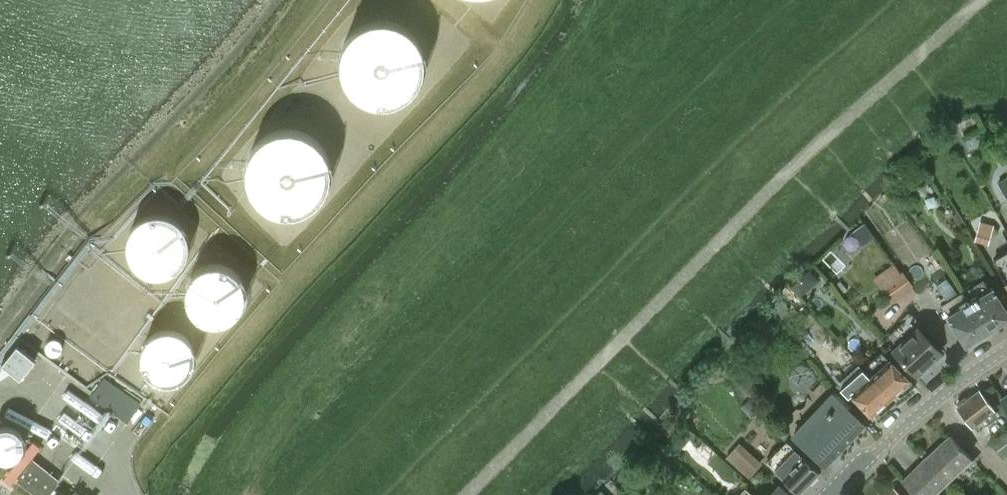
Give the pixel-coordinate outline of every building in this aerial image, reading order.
[(423,71),(424,59),(422,48),(416,38),(409,29),(399,23),(388,20),(376,20),(365,23),(355,29),(347,38),(342,48),(339,59),(340,71),(344,82),(351,91),(360,98),(370,103),(382,105),(393,103),(404,98),(413,91),(419,82),(423,71)] [(329,180),(330,169),(328,157),(323,147),(315,139),(305,133),(294,129),(282,129),(271,132),(261,138),(253,147),(248,157),(245,168),(246,180),(250,191),(257,200),(266,208),(276,212),(288,214),(299,212),(310,208),(319,200),(325,191),(329,180)] [(897,187),(896,189),(901,192),(905,194),(910,186),(901,181),(897,187)] [(186,257),(188,248),(188,238),(184,229),(178,221),(170,216),(160,214),(151,214),(142,218),(134,224),(129,232),(126,242),(127,251),(130,261),(136,268),(145,273),(154,276),(164,275),(173,272),(180,266),(186,257)] [(863,221),(853,230),(864,243),(873,235),(863,221)] [(993,261),(1005,281),(1006,284),(1006,253),(993,261)] [(190,279),(189,281),(188,283),(187,286),(186,291),(186,293),(186,296),(186,298),(187,301),(188,303),(189,305),(191,310),(193,312),(195,314),(197,315),(199,317),(201,318),(203,319),(208,321),(213,322),(215,322),(218,322),(221,321),(225,320),(230,318),(234,315),(236,313),(238,311),(239,309),(242,305),(242,302),(243,301),(244,297),(244,295),(244,292),(244,290),(243,287),(242,283),(241,280),(240,278),(238,276),(237,274),(235,272),(233,270),(231,269),(229,267),(227,266),(223,265),(220,264),(217,264),(212,264),(210,264),(206,265),(204,266),(202,267),(199,269),(196,271),(194,273),(193,274),(191,276),(190,279)] [(965,285),(962,287),(970,300),(979,294),(983,292),(975,279),(965,285)] [(988,329),(1006,318),(1006,312),(991,287),(983,292),(979,294),(970,300),(988,329)] [(773,307),(782,316),(783,315),(790,309),(781,300),(775,305),(773,307)] [(966,343),(988,329),(970,300),(948,314),(966,343)] [(752,325),(759,333),(771,322),(764,314),(752,325)] [(903,339),(892,349),(916,375),(919,373),(922,374),(929,368),(928,365),(934,359),(933,357),(943,348),(920,323),(923,321),(916,314),(907,321),(896,331),(903,339)] [(192,367),(195,358),(193,349),(189,340),(182,334),(174,330),(164,330),(155,333),(148,338),(143,346),(140,355),(142,365),(146,373),(153,379),(161,383),(171,384),(180,381),(187,375),(192,367)] [(50,340),(48,342),(46,345),(45,349),(46,352),(47,354),(50,356),(51,357),(54,358),(57,357),(60,355),(62,353),(63,348),(63,345),(62,343),(59,341),(57,340),(53,339),(50,340)] [(21,378),(36,360),(18,346),(4,364),(21,378)] [(875,352),(862,364),(870,373),(883,361),(875,352)] [(871,376),(891,398),(910,381),(890,359),(871,376)] [(862,364),(849,376),(857,384),(870,373),(862,364)] [(872,416),(891,398),(871,376),(851,394),(872,416)] [(996,415),(990,407),(991,406),(977,389),(957,405),(971,422),(982,414),(988,421),(996,415)] [(825,465),(864,424),(832,394),(793,435),(825,465)] [(684,424),(665,443),(675,453),(693,433),(684,424)] [(24,441),(22,433),(17,428),(11,425),(3,425),(0,426),(0,458),(6,460),(14,458),(19,454),(23,448),(24,441)] [(1002,455),(1006,452),(1006,430),(992,442),(1002,455)] [(926,455),(947,478),(971,455),(950,433),(926,455)] [(740,441),(725,456),(748,477),(762,462),(740,441)] [(794,446),(772,467),(783,478),(798,493),(819,472),(804,457),(794,446)] [(947,478),(926,455),(902,477),(919,494),(928,494),(947,478)] [(60,480),(33,459),(16,480),(36,494),(48,494),(60,480)] [(782,485),(772,494),(793,494),(782,485)] [(886,494),(905,494),(894,486),(886,494)]
